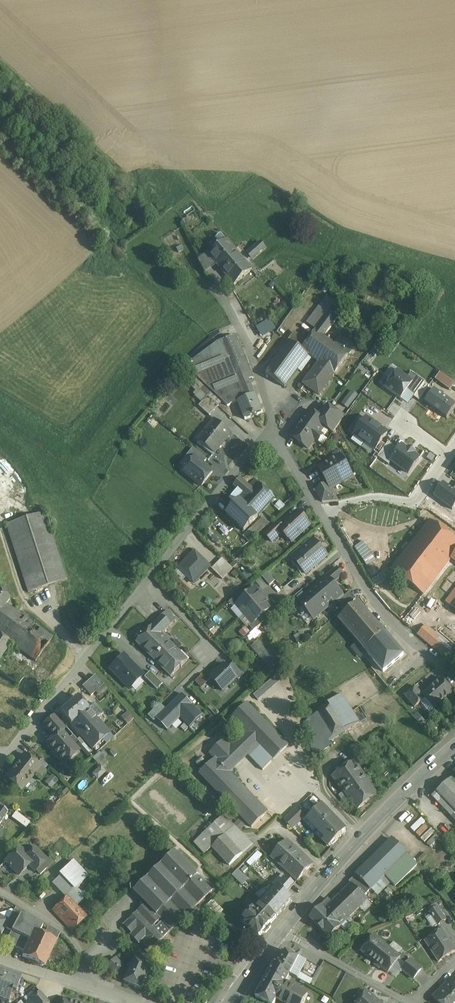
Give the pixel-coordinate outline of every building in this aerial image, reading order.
[(210,256),(209,256),(216,264),(234,286),(252,271),(227,241),(210,256)] [(247,256),(251,260),(263,250),(259,245),(247,256)] [(209,254),(200,261),(206,272),(216,264),(209,256),(210,256),(209,254)] [(330,312),(317,330),(324,336),(337,318),(330,312)] [(256,325),(261,336),(276,330),(271,319),(256,325)] [(317,330),(302,350),(309,355),(319,363),(322,365),(336,345),(324,336),(317,330)] [(236,336),(220,342),(220,343),(231,370),(247,363),(236,336)] [(289,341),(266,373),(285,387),(309,355),(302,350),(289,341)] [(231,370),(220,343),(191,363),(196,376),(204,383),(223,401),(228,406),(238,402),(256,394),(250,380),(254,379),(247,363),(231,370)] [(319,363),(304,384),(319,395),(349,354),(336,345),(322,365),(319,363)] [(381,360),(376,358),(380,352),(372,347),(362,363),(374,371),(381,360)] [(389,379),(383,387),(401,400),(408,390),(415,396),(414,397),(419,401),(429,386),(412,373),(408,378),(398,371),(391,380),(389,379)] [(223,401),(204,383),(199,388),(208,396),(219,406),(223,401)] [(351,389),(341,402),(348,407),(358,394),(351,389)] [(425,403),(447,419),(454,409),(454,405),(434,390),(425,403)] [(256,394),(238,402),(245,420),(263,412),(256,394)] [(208,396),(198,406),(209,416),(219,406),(208,396)] [(320,418),(309,410),(290,436),(308,449),(315,439),(318,442),(318,441),(323,445),(327,439),(322,436),(323,436),(319,433),(325,426),(333,432),(344,418),(328,406),(320,418)] [(365,443),(377,426),(366,418),(354,435),(365,443)] [(214,420),(199,440),(215,453),(231,433),(214,420)] [(379,455),(386,446),(382,442),(388,434),(377,426),(365,443),(375,451),(374,452),(379,455)] [(379,455),(378,457),(389,465),(392,461),(409,473),(419,459),(413,455),(414,453),(409,449),(408,451),(401,446),(398,450),(388,443),(386,446),(379,455)] [(343,460),(338,464),(334,457),(328,461),(329,462),(341,483),(353,476),(343,460)] [(213,472),(195,458),(184,472),(202,486),(213,472)] [(329,462),(318,468),(327,483),(331,489),(341,483),(329,462)] [(256,480),(250,487),(240,478),(234,485),(238,489),(242,494),(244,495),(240,499),(258,516),(275,497),(256,480)] [(434,496),(453,510),(454,507),(454,487),(454,490),(444,482),(434,496)] [(327,483),(315,490),(322,502),(338,500),(331,489),(327,483)] [(238,489),(229,498),(234,502),(242,494),(238,489)] [(258,516),(240,499),(226,514),(245,532),(259,517),(258,516)] [(280,511),(286,506),(280,499),(274,505),(280,511)] [(282,526),(279,529),(282,532),(291,542),(310,524),(298,511),(282,526)] [(46,512),(7,524),(28,592),(67,580),(46,512)] [(255,536),(270,523),(264,516),(249,528),(255,536)] [(392,570),(424,594),(452,558),(454,554),(454,539),(430,520),(392,570)] [(278,522),(265,534),(272,542),(282,532),(279,529),(282,526),(278,522)] [(249,541),(254,535),(247,529),(242,536),(249,541)] [(313,539),(292,557),(306,574),(327,556),(313,539)] [(211,567),(196,552),(179,568),(194,583),(211,567)] [(233,569),(223,558),(212,569),(223,580),(233,569)] [(337,568),(322,581),(338,599),(343,595),(333,583),(343,575),(337,568)] [(268,573),(262,577),(270,586),(275,581),(268,573)] [(322,581),(298,601),(314,619),(338,599),(322,581)] [(247,596),(236,605),(237,605),(245,615),(264,598),(256,588),(247,596)] [(446,601),(452,606),(454,603),(454,589),(446,601)] [(243,591),(229,603),(233,608),(237,605),(236,605),(247,596),(243,591)] [(350,592),(338,602),(344,609),(356,599),(350,592)] [(7,605),(10,601),(0,593),(0,614),(7,605)] [(264,598),(245,615),(252,624),(253,624),(263,615),(273,607),(264,598)] [(385,633),(359,602),(339,619),(365,650),(385,633)] [(7,605),(0,614),(0,637),(11,645),(35,662),(54,638),(7,605)] [(176,619),(168,611),(163,616),(171,624),(176,619)] [(263,615),(253,624),(252,624),(249,627),(253,631),(257,628),(267,620),(263,615)] [(163,616),(154,625),(161,633),(171,624),(163,616)] [(425,623),(418,633),(432,645),(439,636),(425,623)] [(161,633),(154,625),(137,642),(159,664),(176,647),(161,633)] [(239,632),(243,637),(249,631),(245,626),(239,632)] [(385,633),(365,650),(383,670),(403,654),(385,633)] [(454,649),(439,636),(432,645),(447,658),(454,649)] [(11,645),(0,637),(0,659),(11,645)] [(279,663),(259,640),(250,647),(270,671),(279,663)] [(176,647),(159,664),(171,676),(188,659),(176,647)] [(144,675),(124,654),(110,668),(130,689),(144,675)] [(227,663),(239,677),(243,674),(231,659),(227,663)] [(0,662),(0,672),(19,685),(23,678),(0,662)] [(237,678),(224,665),(220,669),(219,668),(214,673),(214,674),(210,678),(223,691),(237,678)] [(145,676),(157,688),(163,683),(151,670),(145,676)] [(282,671),(254,695),(259,700),(286,676),(282,671)] [(95,675),(82,686),(91,696),(104,685),(95,675)] [(454,692),(442,678),(422,694),(422,695),(425,698),(434,709),(454,692)] [(415,686),(404,695),(415,707),(425,698),(422,695),(422,694),(415,686)] [(180,718),(189,728),(202,715),(181,694),(157,718),(168,729),(180,718)] [(360,722),(342,694),(334,699),(351,727),(360,722)] [(351,727),(334,699),(311,713),(313,717),(329,742),(351,727)] [(94,703),(88,709),(70,724),(92,749),(110,733),(97,719),(103,714),(94,703)] [(246,732),(232,746),(225,739),(210,753),(216,758),(200,774),(201,775),(202,774),(214,786),(213,787),(214,788),(215,787),(227,801),(227,802),(228,802),(241,814),(240,815),(241,816),(241,815),(252,826),(251,827),(252,828),(268,812),(230,773),(248,755),(263,771),(288,746),(248,703),(233,718),(246,732)] [(127,713),(122,718),(127,723),(132,718),(127,713)] [(54,717),(43,726),(54,737),(61,731),(61,732),(64,729),(54,717)] [(313,717),(304,722),(316,763),(325,757),(323,752),(332,747),(329,742),(313,717)] [(54,737),(47,744),(52,750),(52,752),(56,757),(59,757),(65,764),(79,751),(61,732),(61,731),(54,737)] [(35,763),(25,755),(19,762),(29,770),(35,763)] [(356,760),(333,776),(344,792),(347,795),(368,779),(356,760)] [(29,770),(19,762),(6,779),(21,791),(34,774),(36,776),(42,769),(35,763),(29,770)] [(51,774),(45,782),(51,787),(58,779),(51,774)] [(453,777),(433,796),(454,820),(454,778),(453,777)] [(368,779),(347,795),(349,798),(357,809),(378,793),(368,779)] [(344,792),(338,796),(343,803),(349,798),(347,795),(344,792)] [(317,827),(331,814),(321,804),(307,817),(317,827)] [(305,817),(297,808),(284,821),(292,829),(305,817)] [(11,818),(26,826),(30,820),(15,811),(11,818)] [(331,814),(317,827),(326,837),(340,824),(331,814)] [(223,817),(194,843),(204,854),(212,847),(226,834),(234,827),(223,817)] [(340,824),(326,837),(323,840),(329,847),(347,830),(340,824)] [(424,824),(416,833),(419,836),(428,828),(424,824)] [(242,834),(234,827),(226,834),(243,853),(253,844),(242,834)] [(243,853),(226,834),(212,847),(230,865),(243,853)] [(417,865),(392,840),(357,875),(371,889),(384,876),(387,879),(395,887),(417,865)] [(287,841),(272,857),(286,870),(301,854),(287,841)] [(27,855),(20,848),(5,862),(10,866),(9,867),(10,868),(11,867),(18,875),(29,865),(41,854),(35,847),(27,855)] [(257,850),(247,862),(264,877),(269,872),(256,861),(263,854),(257,850)] [(212,890),(198,875),(175,852),(134,892),(146,904),(157,915),(161,919),(171,930),(212,890)] [(41,854),(29,865),(35,871),(47,860),(41,854)] [(312,864),(301,854),(286,870),(297,880),(312,864)] [(73,861),(59,874),(75,890),(88,877),(73,861)] [(238,868),(232,874),(242,884),(248,878),(238,868)] [(371,889),(357,875),(349,882),(351,884),(363,896),(371,889)] [(288,876),(263,905),(276,917),(292,900),(285,894),(295,883),(288,876)] [(351,884),(343,892),(332,903),(324,910),(340,927),(367,900),(363,896),(351,884)] [(82,910),(68,896),(53,910),(58,916),(73,931),(88,917),(82,910)] [(213,898),(207,904),(216,914),(222,908),(213,898)] [(328,899),(320,907),(324,910),(332,903),(328,899)] [(263,905),(259,902),(242,922),(258,937),(262,933),(263,933),(266,933),(272,927),(271,924),(276,917),(263,905)] [(146,904),(123,925),(132,934),(130,935),(139,945),(140,944),(149,952),(163,939),(152,928),(154,926),(161,919),(157,915),(146,904)] [(324,910),(320,907),(310,918),(316,924),(316,925),(322,931),(323,931),(330,938),(341,927),(340,927),(324,910)] [(446,920),(437,907),(430,912),(439,925),(446,920)] [(15,909),(5,928),(12,931),(20,915),(20,916),(22,913),(15,909)] [(53,910),(49,914),(54,920),(58,916),(53,910)] [(20,916),(20,915),(12,931),(5,943),(24,952),(22,957),(44,967),(60,934),(48,928),(44,937),(42,936),(43,935),(39,933),(42,927),(20,916)] [(161,922),(156,928),(154,926),(152,928),(163,939),(170,931),(161,922)] [(425,941),(439,962),(454,951),(454,947),(443,929),(425,941)] [(400,956),(374,935),(361,951),(388,973),(389,971),(399,959),(401,957),(400,956)] [(306,962),(286,951),(279,964),(277,962),(276,961),(270,972),(286,981),(290,975),(298,979),(301,973),(306,962)] [(235,952),(230,957),(235,962),(239,957),(235,952)] [(411,959),(403,953),(400,956),(401,957),(399,959),(406,964),(411,959)] [(117,958),(107,967),(115,975),(125,966),(117,958)] [(151,966),(135,959),(133,965),(129,964),(127,968),(131,969),(125,983),(141,989),(151,966)] [(399,959),(389,971),(396,977),(402,970),(406,964),(399,959)] [(422,968),(411,959),(406,964),(402,970),(414,979),(422,968)] [(319,968),(307,961),(306,962),(301,973),(313,979),(319,968)] [(0,971),(0,1000),(9,1002),(12,994),(15,995),(21,978),(0,971)] [(270,972),(256,997),(266,1002),(275,1002),(277,999),(286,983),(286,981),(270,972)] [(454,979),(444,988),(454,999),(454,980),(454,979)] [(297,987),(296,989),(286,983),(277,999),(284,1002),(304,1002),(308,996),(301,991),(302,990),(297,987)] [(444,988),(434,998),(438,1002),(454,1002),(454,999),(444,988)] [(367,991),(357,1002),(381,1002),(367,991)] [(39,992),(29,1001),(32,1002),(49,1002),(39,992)]
